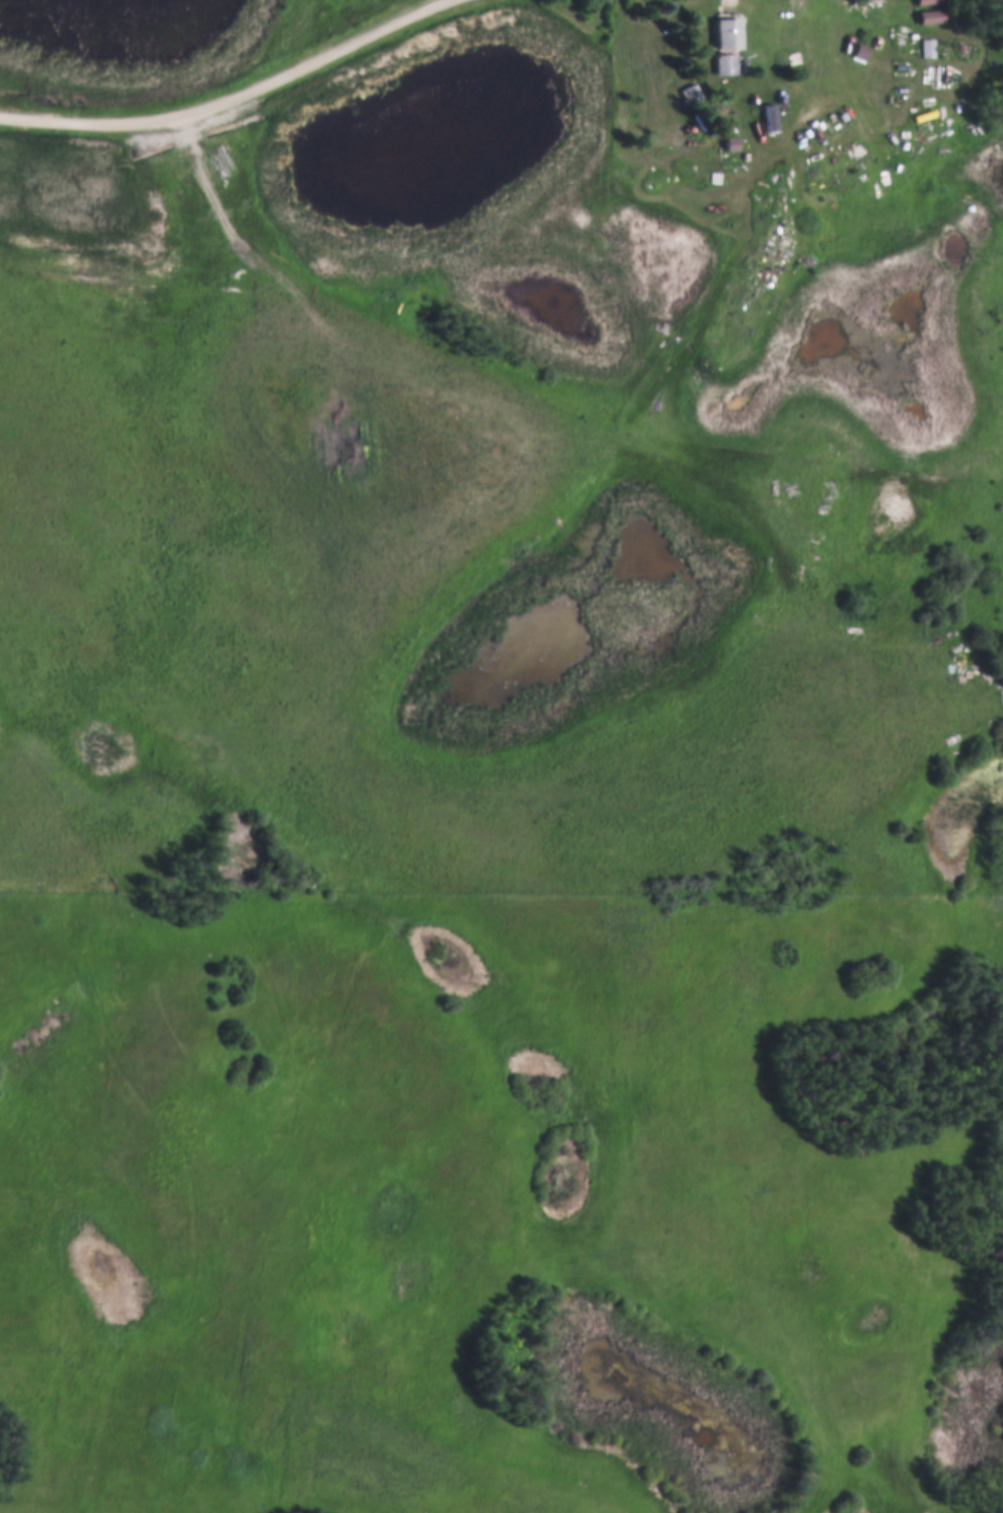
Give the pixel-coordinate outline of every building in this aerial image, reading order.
[(713,17),(737,16),(739,45),(714,46),(713,17)] [(921,36),(934,36),(934,55),(921,55),(921,36)] [(713,52),(733,51),(734,72),(715,73),(713,52)] [(680,87),(694,80),(701,94),(687,102),(680,87)] [(763,102),(772,101),(774,127),(764,127),(763,102)]
